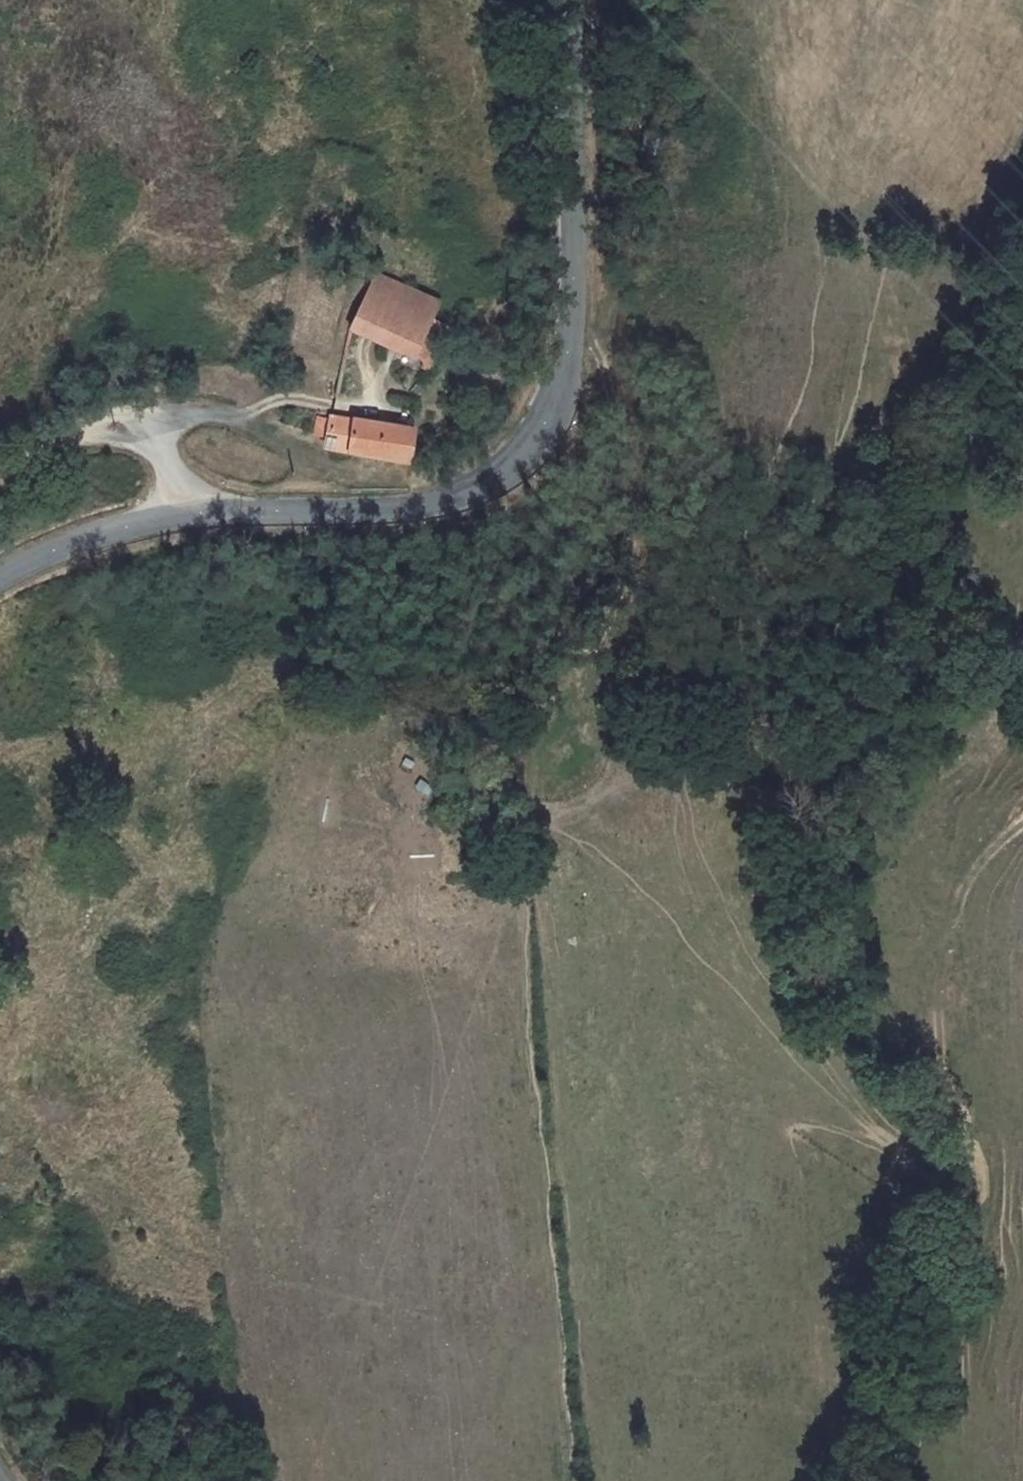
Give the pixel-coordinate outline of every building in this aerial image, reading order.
[(440,303),(376,275),(368,291),(431,320),(440,303)] [(431,364),(440,344),(448,328),(431,320),(368,291),(351,327),(425,361),(431,364)] [(421,368),(428,371),(431,364),(425,361),(421,368)] [(332,415),(331,420),(327,438),(326,446),(410,463),(415,428),(414,428),(332,415)] [(314,435),(327,438),(331,420),(318,417),(314,435)]
